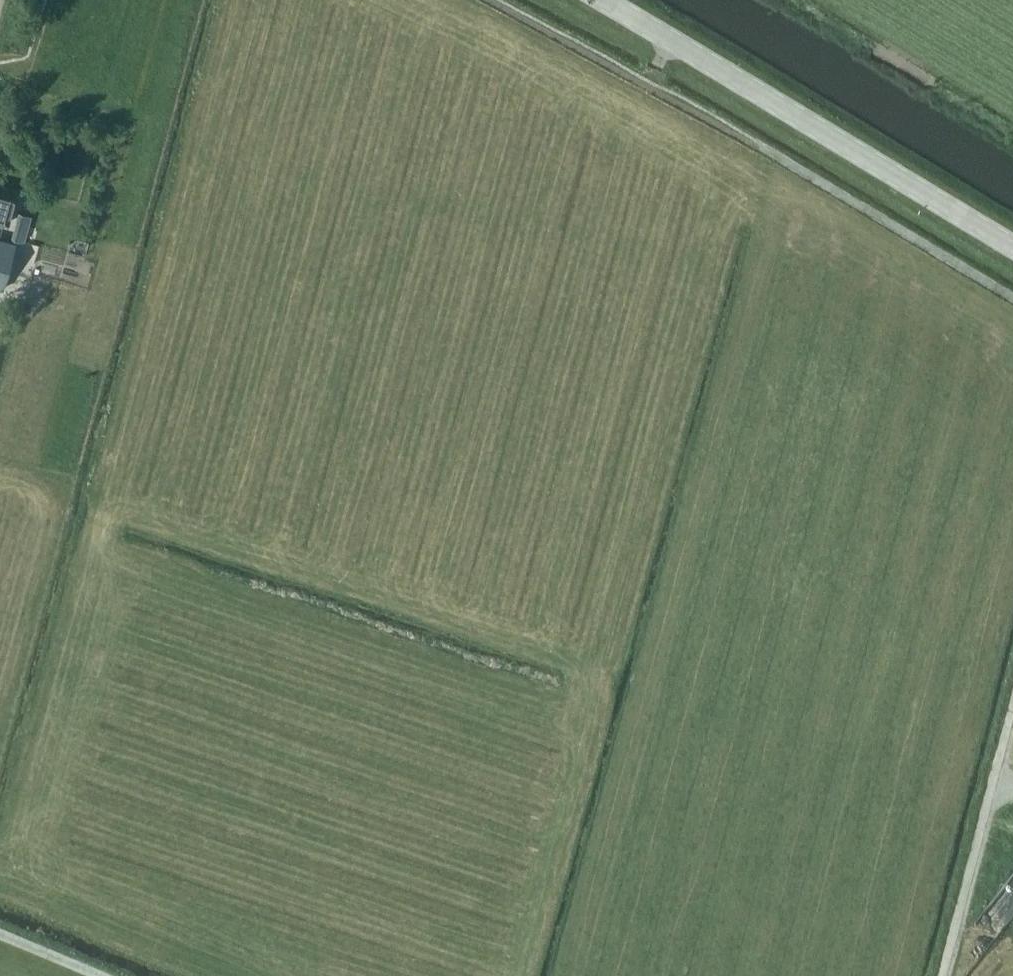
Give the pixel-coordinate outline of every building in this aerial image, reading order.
[(0,183),(0,219),(8,222),(18,188),(0,183)] [(29,216),(18,213),(12,235),(23,238),(29,216)] [(0,237),(0,287),(3,288),(15,242),(0,237)]
